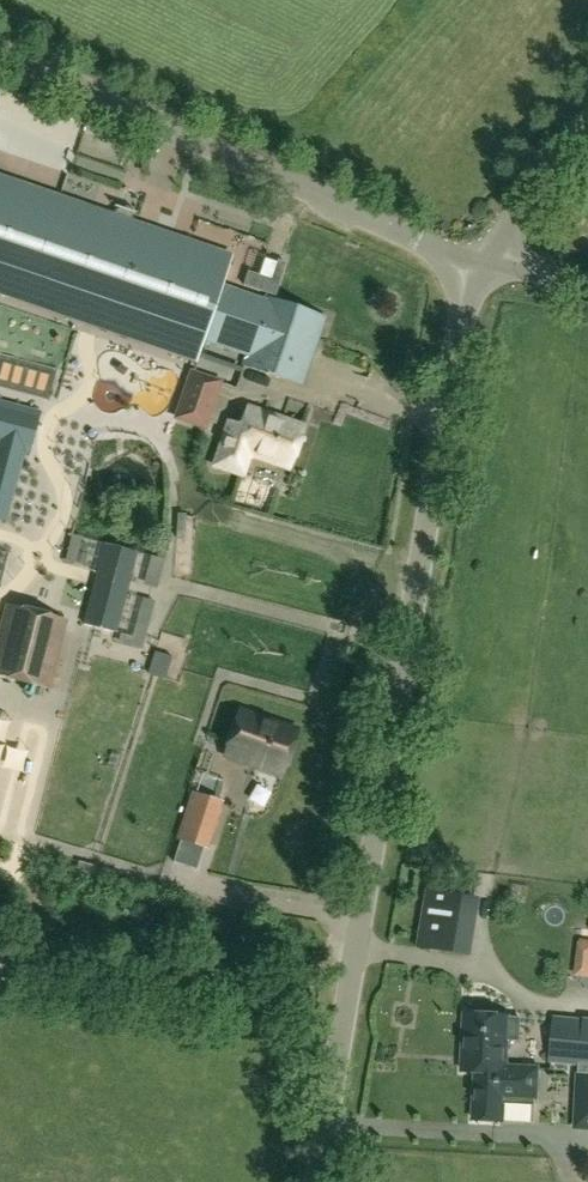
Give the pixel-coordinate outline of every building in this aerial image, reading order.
[(262,301),(262,302),(221,288),(231,260),(153,233),(154,230),(148,228),(147,231),(0,180),(0,290),(13,295),(17,286),(20,287),(22,284),(36,289),(35,291),(41,293),(42,291),(55,295),(54,298),(61,300),(62,297),(75,302),(74,305),(81,307),(82,304),(97,310),(97,312),(101,313),(102,311),(139,324),(138,326),(143,327),(143,326),(158,331),(158,332),(162,334),(162,332),(173,336),(169,348),(196,357),(202,341),(247,356),(244,365),(283,379),(289,361),(308,368),(325,318),(266,297),(264,302),(262,301)] [(276,264),(265,260),(259,276),(270,280),(276,264)] [(63,338),(52,334),(47,348),(39,345),(38,328),(28,357),(26,325),(0,326),(0,338),(1,338),(1,349),(31,359),(32,359),(53,367),(61,366),(64,357),(63,338)] [(177,420),(204,429),(220,384),(192,374),(177,420)] [(23,452),(30,453),(42,411),(0,401),(0,446),(23,452)] [(231,425),(217,466),(242,475),(249,454),(289,468),(303,430),(250,412),(244,429),(231,425)] [(23,452),(0,446),(0,519),(5,520),(23,452)] [(105,544),(86,615),(84,624),(116,633),(137,553),(105,544)] [(5,605),(0,625),(0,676),(51,689),(68,621),(5,605)] [(224,756),(282,776),(298,729),(241,709),(224,756)] [(214,814),(218,801),(195,794),(191,807),(181,840),(203,847),(214,814)] [(426,891),(417,948),(460,955),(469,899),(426,891)] [(463,1073),(477,1074),(477,1068),(505,1069),(506,1041),(519,1041),(520,1019),(507,1019),(507,1017),(466,1015),(463,1073)] [(587,1066),(587,1022),(553,1019),(549,1063),(587,1066)] [(538,1070),(505,1068),(505,1069),(477,1068),(477,1074),(476,1097),(475,1122),(503,1123),(504,1105),(537,1107),(537,1100),(538,1070)] [(577,1075),(576,1128),(587,1128),(587,1076),(577,1075)]
